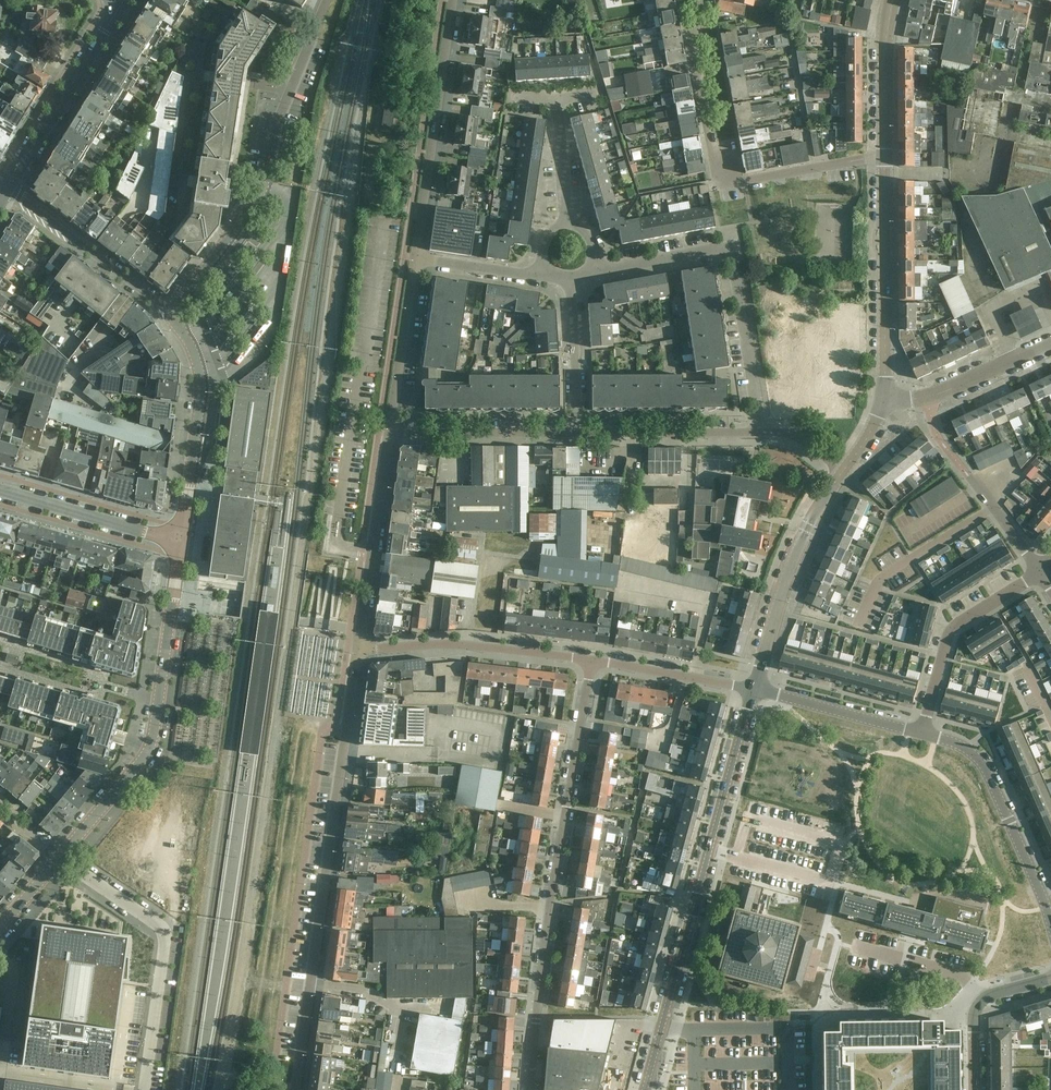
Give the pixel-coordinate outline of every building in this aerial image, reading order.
[(144,10),(168,25),(171,27),(175,20),(177,22),(180,17),(183,13),(185,9),(183,7),(187,1),(186,0),(151,0),(144,10)] [(246,8),(256,15),(258,2),(254,0),(251,0),(246,8)] [(302,9),(308,0),(289,0),(302,9)] [(496,8),(508,10),(507,13),(519,15),(519,11),(518,8),(514,8),(515,4),(512,1),(507,0),(497,0),(496,8)] [(658,14),(676,11),(674,0),(655,0),(658,14)] [(718,0),(714,0),(716,10),(743,16),(745,6),(733,3),(718,0)] [(911,9),(925,12),(928,0),(912,0),(911,9)] [(925,12),(924,17),(931,18),(933,5),(940,7),(941,0),(928,0),(925,12)] [(940,7),(946,8),(945,15),(952,16),(955,0),(941,0),(940,7)] [(985,16),(985,18),(991,20),(986,43),(993,44),(994,39),(993,39),(1001,0),(989,0),(985,16)] [(1007,0),(1001,0),(993,39),(994,39),(1002,41),(1006,21),(1012,23),(1017,2),(1016,2),(1016,1),(1013,0),(1010,0),(1010,1),(1007,0)] [(209,6),(214,9),(217,4),(212,1),(209,6)] [(232,1),(228,6),(233,9),(237,4),(232,1)] [(1025,4),(1017,2),(1012,23),(1008,39),(1011,39),(1009,49),(1015,50),(1020,28),(1027,29),(1032,5),(1030,5),(1031,4),(1025,3),(1025,4)] [(214,9),(218,12),(222,7),(217,4),(214,9)] [(951,17),(950,24),(942,60),(978,68),(981,67),(982,63),(972,61),(982,18),(984,8),(977,6),(973,22),(951,17)] [(218,12),(223,15),(226,9),(222,7),(218,12)] [(473,16),(472,23),(471,23),(470,30),(491,33),(492,26),(499,27),(501,18),(506,19),(507,13),(508,10),(496,8),(490,7),(489,19),(473,16)] [(856,7),(855,14),(869,18),(870,11),(856,7)] [(29,8),(26,8),(23,9),(22,10),(21,12),(21,15),(23,17),(25,17),(28,17),(28,20),(23,19),(23,33),(34,34),(41,35),(41,32),(55,33),(56,33),(56,32),(58,30),(59,26),(57,23),(57,22),(56,22),(57,17),(60,14),(56,10),(53,12),(42,11),(42,9),(34,8),(34,9),(29,8)] [(207,8),(204,13),(210,16),(213,11),(207,8)] [(226,9),(223,15),(228,18),(231,13),(226,9)] [(798,10),(790,9),(789,15),(797,17),(798,10)] [(168,25),(144,10),(138,21),(168,40),(169,38),(165,36),(168,31),(165,30),(168,25)] [(193,216),(174,239),(197,257),(220,228),(225,195),(232,196),(231,202),(253,62),(276,27),(262,17),(259,21),(243,10),(219,47),(193,216)] [(679,25),(676,11),(658,14),(637,17),(638,22),(651,20),(651,23),(654,22),(655,28),(660,27),(679,25)] [(820,15),(810,13),(809,20),(819,22),(820,15)] [(869,18),(855,14),(853,21),(867,24),(869,18)] [(221,18),(216,15),(213,20),(218,23),(221,18)] [(831,17),(820,15),(819,22),(830,24),(831,17)] [(924,21),(909,17),(907,23),(921,26),(922,26),(924,21)] [(206,23),(200,20),(198,24),(203,28),(206,23)] [(210,25),(215,28),(218,23),(213,20),(210,25)] [(168,40),(138,21),(131,32),(155,47),(158,41),(160,43),(163,40),(167,42),(168,40)] [(867,24),(853,21),(852,28),(866,31),(867,24)] [(921,26),(907,23),(906,30),(920,33),(921,26)] [(681,38),(679,25),(660,27),(662,37),(657,38),(657,35),(641,38),(642,44),(658,42),(681,38)] [(773,26),(756,30),(756,29),(748,30),(749,35),(737,37),(736,32),(720,35),(722,47),(749,42),(755,40),(758,40),(758,39),(775,35),(773,26)] [(923,29),(919,45),(932,45),(936,27),(926,26),(925,30),(923,29)] [(181,37),(187,33),(184,27),(178,31),(181,37)] [(200,32),(195,29),(192,34),(197,37),(200,32)] [(213,32),(208,29),(205,33),(210,37),(213,32)] [(848,32),(833,29),(833,51),(861,51),(861,38),(848,38),(848,32)] [(491,33),(470,30),(469,38),(470,38),(469,45),(488,47),(488,49),(486,49),(485,58),(487,59),(500,61),(502,51),(496,50),(497,42),(490,41),(491,33)] [(920,33),(906,30),(904,37),(918,40),(920,33)] [(155,47),(131,32),(124,43),(154,62),(155,60),(151,58),(157,49),(154,47),(155,47)] [(34,34),(23,33),(22,44),(17,52),(29,59),(30,56),(36,60),(37,58),(47,64),(47,63),(48,49),(39,48),(32,44),(34,34)] [(210,37),(205,33),(202,38),(207,41),(210,37)] [(787,34),(781,35),(782,44),(789,43),(787,34)] [(179,38),(175,44),(182,49),(186,43),(179,38)] [(683,51),(681,38),(658,42),(659,47),(644,50),(645,52),(636,53),(637,58),(644,57),(683,51)] [(755,40),(749,42),(722,47),(724,58),(740,55),(746,54),(746,49),(757,47),(755,40)] [(154,62),(124,43),(117,54),(141,69),(144,63),(146,65),(149,61),(153,64),(154,62)] [(0,45),(0,62),(1,63),(9,51),(0,45)] [(915,48),(910,48),(899,48),(899,62),(915,62),(915,48)] [(685,63),(683,51),(644,57),(645,64),(662,61),(661,57),(665,56),(667,66),(685,63)] [(861,64),(861,51),(833,51),(833,57),(846,57),(846,64),(861,64)] [(806,52),(796,52),(799,65),(807,65),(806,52)] [(141,69),(117,54),(110,65),(137,82),(140,76),(137,74),(141,69)] [(741,59),(740,55),(724,58),(726,69),(754,64),(766,61),(765,55),(741,59)] [(23,59),(14,72),(16,72),(43,90),(51,77),(42,72),(47,64),(37,58),(36,60),(30,56),(29,59),(27,62),(23,59)] [(580,78),(578,56),(568,57),(569,79),(580,78)] [(588,56),(578,56),(580,78),(590,78),(588,56)] [(569,79),(568,57),(557,58),(559,80),(569,79)] [(548,80),(547,58),(537,59),(538,81),(548,80)] [(559,80),(557,58),(547,58),(548,80),(559,80)] [(500,61),(487,59),(485,69),(466,66),(465,73),(464,73),(463,80),(484,83),(485,76),(492,77),(493,67),(499,68),(500,61)] [(538,81),(537,59),(526,60),(527,82),(538,81)] [(527,82),(526,60),(514,60),(515,71),(516,82),(527,82)] [(778,60),(764,62),(765,70),(779,67),(778,60)] [(600,65),(604,79),(615,77),(613,62),(600,65)] [(915,62),(899,62),(899,75),(915,75),(920,75),(920,66),(920,62),(915,62)] [(755,70),(754,64),(726,69),(728,80),(744,78),(743,72),(755,70)] [(861,78),(861,64),(846,64),(846,72),(833,72),(833,78),(861,78)] [(137,82),(110,65),(103,76),(129,93),(130,94),(133,89),(132,88),(136,82),(136,83),(137,82)] [(807,75),(807,65),(799,65),(800,75),(807,75)] [(14,72),(8,67),(4,74),(12,79),(16,72),(14,72)] [(626,87),(607,91),(611,102),(652,95),(649,71),(624,76),(626,87)] [(156,106),(147,125),(160,129),(176,134),(176,133),(177,127),(178,122),(179,116),(179,111),(180,105),(181,100),(182,94),(183,89),(183,84),(184,78),(183,77),(178,75),(173,72),(172,72),(166,85),(161,95),(160,97),(156,106)] [(690,88),(688,75),(665,79),(667,86),(670,85),(672,91),(690,88)] [(915,88),(915,75),(899,75),(899,88),(915,88)] [(129,93),(103,76),(93,92),(116,107),(119,109),(129,93)] [(33,86),(18,77),(10,89),(35,104),(39,97),(42,92),(33,86)] [(745,82),(744,78),(728,80),(730,91),(768,84),(767,78),(745,82)] [(861,91),(861,78),(833,78),(833,84),(846,83),(846,91),(861,91)] [(484,83),(463,80),(462,88),(463,88),(462,95),(481,98),(479,108),(493,110),(493,109),(494,102),(488,101),(490,92),(483,91),(484,83)] [(166,85),(161,83),(156,93),(161,95),(166,85)] [(773,89),(772,83),(768,84),(730,91),(732,103),(748,100),(747,94),(773,89)] [(2,84),(0,87),(0,92),(9,98),(11,96),(15,98),(10,106),(27,117),(32,109),(35,104),(10,89),(2,84)] [(693,101),(690,88),(672,91),(673,97),(661,99),(661,102),(654,103),(654,108),(675,104),(693,101)] [(927,88),(920,88),(915,88),(899,88),(899,101),(915,101),(915,93),(927,93),(927,88)] [(861,104),(861,91),(846,91),(846,99),(833,99),(833,104),(838,104),(861,104)] [(85,104),(121,127),(124,122),(115,116),(114,119),(110,116),(116,107),(93,92),(88,101),(87,101),(85,104)] [(160,97),(156,95),(152,104),(156,106),(160,97)] [(0,100),(0,117),(19,129),(23,122),(24,122),(27,117),(10,106),(0,100)] [(695,113),(693,101),(675,104),(676,109),(666,111),(666,112),(655,114),(656,120),(667,118),(667,117),(678,115),(695,113)] [(915,108),(915,101),(899,101),(900,114),(931,114),(930,110),(927,110),(927,109),(921,109),(921,108),(915,108)] [(748,102),(743,103),(733,105),(735,117),(778,109),(777,103),(763,106),(750,108),(748,102)] [(85,104),(83,107),(82,109),(82,110),(78,116),(101,131),(104,125),(117,133),(121,127),(85,104)] [(838,104),(838,117),(846,117),(861,117),(861,104),(838,104)] [(470,118),(459,116),(458,123),(457,123),(456,130),(477,134),(478,126),(484,127),(485,123),(492,124),(494,110),(493,109),(493,110),(479,108),(472,107),(470,118)] [(779,115),(778,109),(735,117),(737,129),(753,126),(752,121),(765,118),(779,115)] [(384,110),(381,131),(392,133),(395,112),(384,110)] [(697,124),(695,113),(678,115),(678,120),(668,122),(668,123),(655,125),(656,131),(657,131),(697,124)] [(594,124),(591,114),(570,120),(572,130),(594,124)] [(932,114),(931,114),(900,114),(900,127),(915,127),(915,120),(920,120),(921,119),(932,119),(932,114)] [(70,128),(106,151),(108,146),(96,139),(101,131),(78,116),(70,128)] [(0,117),(0,134),(11,142),(14,137),(19,129),(0,117)] [(861,130),(861,117),(846,117),(846,124),(828,124),(828,130),(835,130),(861,130)] [(546,121),(524,118),(523,129),(545,132),(546,121)] [(597,134),(594,124),(572,130),(575,140),(597,134)] [(699,135),(697,124),(657,131),(658,136),(670,134),(670,135),(681,133),(682,139),(699,135)] [(754,131),(753,126),(737,129),(739,140),(782,132),(781,126),(767,129),(767,128),(754,131)] [(915,134),(915,127),(900,127),(900,140),(915,140),(921,140),(921,134),(915,134)] [(936,127),(936,140),(944,141),(944,127),(936,127)] [(70,128),(68,131),(63,140),(86,154),(90,148),(102,156),(106,151),(70,128)] [(160,129),(159,140),(175,142),(176,138),(176,134),(160,129)] [(545,132),(523,129),(521,139),(543,142),(545,132)] [(477,134),(456,130),(455,138),(456,138),(455,145),(472,147),(470,158),(471,158),(485,160),(485,161),(495,162),(496,158),(486,157),(487,149),(485,149),(486,142),(476,141),(477,134)] [(861,143),(861,130),(835,130),(835,143),(835,152),(847,151),(847,143),(861,143)] [(792,137),(791,131),(782,132),(739,140),(741,152),(757,149),(755,143),(769,140),(792,137)] [(811,134),(814,157),(821,156),(817,133),(811,134)] [(0,134),(0,151),(4,154),(8,146),(11,142),(0,134)] [(599,144),(597,134),(575,140),(578,150),(599,144)] [(637,140),(636,135),(625,137),(629,148),(634,147),(633,141),(637,140)] [(698,138),(687,140),(659,144),(660,150),(673,148),(673,149),(682,147),(683,152),(700,149),(700,148),(701,146),(701,144),(699,143),(698,138)] [(130,162),(116,190),(129,201),(130,201),(145,169),(140,167),(144,140),(141,139),(130,162)] [(543,142),(521,139),(520,149),(542,152),(543,142)] [(86,154),(63,140),(58,148),(57,148),(56,151),(78,166),(77,168),(90,176),(93,170),(81,162),(86,154)] [(159,140),(158,148),(174,150),(174,149),(175,144),(175,142),(159,140)] [(921,140),(915,140),(900,140),(900,154),(915,154),(921,154),(921,140)] [(944,141),(936,140),(937,153),(945,153),(944,141)] [(805,143),(777,148),(774,149),(776,161),(779,160),(781,167),(809,162),(805,143)] [(602,154),(599,144),(578,150),(581,160),(602,154)] [(158,148),(156,156),(173,158),(173,155),(174,150),(158,148)] [(542,152),(520,149),(518,160),(540,163),(542,152)] [(700,150),(700,149),(683,152),(684,158),(675,160),(662,162),(663,167),(702,161),(701,155),(702,154),(702,151),(700,150)] [(78,166),(56,151),(52,157),(52,158),(48,164),(69,180),(77,168),(78,166)] [(745,174),(781,167),(779,160),(776,161),(762,164),(760,151),(742,154),(745,174)] [(945,167),(945,153),(937,153),(933,153),(933,167),(945,167)] [(605,165),(602,154),(581,160),(584,170),(605,165)] [(915,167),(915,154),(900,154),(900,167),(915,167)] [(156,156),(155,163),(172,166),(173,160),(173,158),(156,156)] [(485,160),(471,158),(470,169),(452,166),(451,173),(450,173),(449,180),(469,183),(470,176),(477,177),(477,174),(478,174),(479,166),(484,167),(485,161),(485,160)] [(540,163),(518,160),(517,170),(539,173),(540,163)] [(703,165),(702,161),(663,167),(664,173),(686,169),(688,175),(704,172),(704,171),(705,169),(704,166),(703,165)] [(155,163),(154,171),(171,173),(171,171),(172,166),(155,163)] [(69,180),(48,164),(47,165),(49,166),(48,167),(48,166),(44,171),(45,171),(39,178),(38,179),(39,179),(31,191),(42,199),(41,200),(42,200),(43,200),(59,212),(59,213),(60,214),(61,214),(70,220),(69,221),(71,222),(72,222),(73,223),(89,200),(91,197),(69,180)] [(608,175),(605,165),(584,170),(586,181),(608,175)] [(539,173),(517,170),(515,180),(537,184),(539,173)] [(154,171),(153,179),(170,181),(170,177),(171,173),(154,171)] [(611,174),(608,175),(586,181),(589,191),(610,185),(614,184),(611,174)] [(153,179),(152,187),(169,189),(169,188),(170,182),(170,181),(153,179)] [(469,183),(449,180),(447,188),(449,188),(448,195),(466,198),(465,203),(463,203),(461,212),(476,214),(477,205),(472,204),(474,192),(467,191),(469,183)] [(537,184),(515,180),(514,191),(536,194),(537,184)] [(1047,210),(1050,218),(1050,181),(1025,188),(1037,215),(1047,210)] [(928,182),(915,182),(900,182),(900,196),(915,195),(915,187),(927,187),(928,182)] [(945,183),(939,186),(945,195),(950,192),(945,183)] [(101,193),(104,196),(108,199),(115,191),(108,185),(101,193)] [(613,195),(610,185),(589,191),(592,201),(613,195)] [(708,185),(703,186),(699,187),(700,194),(709,193),(708,185)] [(152,187),(151,194),(168,197),(169,189),(152,187)] [(1006,193),(999,195),(963,197),(988,247),(1006,291),(1045,274),(1050,286),(1050,245),(1037,215),(1025,188),(1006,193)] [(536,194),(514,191),(512,201),(534,204),(536,194)] [(151,194),(150,202),(167,204),(168,197),(151,194)] [(616,205),(613,195),(592,201),(595,211),(616,205)] [(921,196),(915,195),(900,196),(900,209),(915,209),(921,209),(921,208),(928,208),(928,204),(922,204),(922,197),(921,197),(921,196)] [(109,200),(108,199),(104,196),(99,203),(104,207),(109,200)] [(102,210),(89,200),(73,223),(85,232),(102,210)] [(534,204),(512,201),(511,211),(533,215),(534,204)] [(149,211),(165,213),(165,214),(167,204),(150,202),(149,211)] [(620,219),(616,205),(595,211),(601,232),(614,228),(620,219)] [(715,228),(711,206),(701,208),(705,230),(715,228)] [(461,212),(436,208),(430,250),(470,256),(472,246),(476,214),(461,212)] [(705,230),(701,208),(690,210),(694,232),(705,230)] [(915,221),(915,209),(900,209),(900,221),(915,221)] [(107,214),(102,210),(85,232),(96,241),(116,215),(109,210),(107,214)] [(694,232),(690,210),(680,212),(684,234),(694,232)] [(149,211),(146,214),(159,221),(165,213),(149,211)] [(533,215),(511,211),(509,222),(531,225),(533,215)] [(684,234),(680,212),(670,214),(674,235),(684,234)] [(674,235),(670,214),(659,216),(663,237),(674,235)] [(24,218),(20,215),(16,215),(8,228),(30,243),(35,236),(38,238),(41,234),(42,235),(44,233),(24,218)] [(172,219),(165,215),(162,219),(168,223),(172,219)] [(663,237),(659,216),(649,217),(653,239),(663,237)] [(122,220),(117,217),(98,242),(102,245),(106,248),(126,223),(122,220)] [(653,239),(649,217),(639,219),(643,241),(653,239)] [(129,226),(126,223),(106,248),(115,254),(138,224),(139,222),(134,219),(129,226)] [(168,223),(162,219),(159,223),(165,228),(168,223)] [(643,241),(639,219),(625,222),(619,231),(621,245),(643,241)] [(915,221),(900,221),(900,235),(915,235),(928,235),(928,221),(915,221)] [(531,225),(509,222),(507,236),(514,245),(528,247),(531,225)] [(158,223),(151,233),(127,264),(138,272),(164,237),(168,231),(165,228),(159,223),(158,223)] [(151,233),(138,224),(115,254),(116,255),(127,264),(151,233)] [(30,243),(8,228),(0,240),(23,255),(27,248),(36,253),(38,250),(40,252),(41,250),(30,243)] [(928,240),(928,235),(915,235),(900,235),(900,248),(915,248),(915,242),(921,242),(921,240),(928,240)] [(174,245),(164,237),(138,272),(148,280),(174,245)] [(503,239),(489,237),(486,259),(508,262),(510,248),(503,239)] [(0,240),(0,258),(13,267),(17,260),(25,265),(29,258),(23,255),(0,240)] [(61,247),(55,242),(47,254),(52,258),(61,247)] [(190,257),(174,245),(148,280),(160,290),(163,287),(168,291),(178,277),(176,276),(178,273),(180,275),(192,259),(190,257)] [(73,256),(61,247),(52,258),(44,269),(52,275),(47,281),(51,285),(55,280),(73,256)] [(915,261),(915,248),(900,248),(900,261),(915,261)] [(95,312),(102,318),(100,320),(114,331),(120,323),(135,305),(114,288),(114,287),(112,285),(109,283),(108,284),(101,278),(101,277),(95,272),(94,273),(86,266),(87,266),(85,263),(82,262),(81,262),(73,256),(55,280),(62,286),(57,292),(63,297),(68,291),(71,293),(67,298),(66,297),(62,302),(62,305),(66,308),(69,307),(74,302),(72,301),(74,298),(82,305),(83,303),(89,308),(85,313),(91,318),(95,312)] [(0,258),(0,276),(8,281),(12,283),(15,278),(9,275),(13,267),(0,258)] [(928,261),(921,261),(915,261),(900,261),(900,274),(915,274),(915,267),(928,267),(928,261)] [(964,261),(950,261),(950,268),(959,267),(959,274),(964,274),(964,261)] [(713,267),(681,272),(684,292),(716,287),(713,267)] [(921,274),(915,274),(900,274),(900,288),(915,288),(921,288),(921,287),(921,282),(921,274)] [(669,296),(665,275),(655,276),(659,298),(669,296)] [(0,276),(0,294),(1,295),(30,313),(31,312),(36,306),(19,296),(18,298),(8,292),(13,284),(12,283),(8,281),(0,276)] [(659,298),(655,276),(645,278),(649,300),(659,298)] [(436,278),(433,301),(465,305),(468,283),(436,278)] [(649,300),(645,278),(634,280),(638,302),(649,300)] [(638,302),(634,280),(624,282),(628,304),(638,302)] [(628,304),(624,282),(603,286),(605,300),(614,306),(628,304)] [(499,287),(487,286),(484,308),(495,309),(499,287)] [(31,312),(36,316),(55,290),(51,287),(36,306),(31,312)] [(509,289),(499,287),(495,309),(506,311),(509,289)] [(719,307),(716,287),(684,292),(687,312),(719,307)] [(915,301),(915,288),(900,288),(900,301),(915,301)] [(519,290),(509,289),(506,311),(516,312),(519,290)] [(540,293),(519,290),(516,312),(529,314),(538,308),(540,293)] [(51,301),(38,318),(41,320),(54,303),(51,301)] [(465,305),(433,301),(429,323),(462,328),(465,305)] [(147,314),(135,304),(135,305),(120,323),(125,327),(119,335),(125,339),(131,331),(136,335),(154,324),(147,314)] [(610,311),(602,304),(588,305),(589,326),(611,325),(610,311)] [(930,309),(930,304),(900,304),(900,318),(917,317),(917,312),(922,312),(922,309),(930,309)] [(1033,306),(1011,316),(1016,328),(1020,335),(1021,339),(1043,329),(1042,325),(1038,317),(1033,306)] [(722,327),(719,307),(687,312),(690,332),(722,327)] [(557,332),(555,310),(541,311),(534,320),(535,333),(557,332)] [(978,317),(975,310),(963,316),(972,335),(979,351),(991,345),(984,329),(977,333),(976,329),(975,329),(971,320),(978,317)] [(917,331),(917,317),(900,318),(900,331),(912,331),(917,331)] [(462,328),(429,323),(426,345),(459,350),(462,328)] [(155,325),(154,324),(136,335),(137,336),(130,341),(134,347),(141,342),(144,346),(163,337),(163,336),(155,325)] [(612,335),(611,325),(589,326),(590,337),(612,335)] [(960,328),(958,326),(954,328),(958,336),(960,341),(967,356),(979,351),(972,335),(967,338),(964,332),(962,333),(960,328)] [(725,347),(722,327),(690,332),(693,352),(725,347)] [(1,347),(19,359),(26,363),(33,350),(0,329),(0,346),(1,347)] [(939,345),(933,330),(927,333),(936,352),(943,367),(955,362),(948,346),(946,342),(939,345)] [(87,337),(79,331),(75,336),(83,342),(87,337)] [(912,331),(900,331),(900,340),(918,380),(931,374),(916,339),(912,331)] [(558,342),(557,332),(535,333),(536,344),(558,342)] [(613,346),(612,335),(590,337),(591,348),(613,346)] [(69,361),(42,337),(33,350),(26,363),(22,369),(12,385),(11,387),(36,394),(54,400),(58,387),(69,361)] [(172,349),(163,337),(144,346),(141,342),(134,347),(139,353),(146,350),(153,358),(155,357),(172,349)] [(916,339),(931,374),(932,373),(943,367),(936,352),(931,354),(929,350),(927,351),(921,339),(921,340),(920,337),(916,339)] [(139,353),(134,347),(130,341),(85,371),(119,375),(122,370),(126,367),(135,360),(147,361),(153,358),(146,350),(139,353)] [(967,356),(960,341),(948,346),(955,362),(967,356)] [(559,353),(558,342),(536,344),(536,355),(559,353)] [(459,350),(426,345),(424,361),(431,362),(430,369),(455,372),(459,350)] [(728,367),(725,347),(693,352),(694,362),(696,372),(728,367)] [(180,364),(172,349),(155,357),(153,358),(147,361),(151,361),(180,364)] [(240,384),(269,389),(274,357),(273,356),(239,382),(240,384)] [(26,363),(19,359),(15,365),(22,369),(26,363)] [(180,364),(151,361),(149,379),(153,380),(180,384),(180,371),(180,369),(180,366),(180,364)] [(119,375),(85,371),(83,372),(81,374),(90,383),(91,382),(101,390),(171,402),(177,403),(180,384),(149,379),(119,375)] [(492,376),(480,376),(469,376),(469,386),(469,409),(492,409),(492,376)] [(514,376),(492,376),(492,409),(514,409),(514,376)] [(537,376),(514,376),(514,409),(537,409),(537,376)] [(559,376),(537,376),(537,409),(559,409),(559,376)] [(615,409),(614,376),(592,376),(592,409),(615,409)] [(637,409),(637,376),(614,376),(615,409),(637,409)] [(660,409),(660,376),(637,376),(637,409),(660,409)] [(682,376),(671,376),(660,376),(660,409),(682,409),(682,386),(682,376)] [(1043,380),(1050,395),(1050,376),(1043,380)] [(11,387),(12,385),(0,378),(0,393),(5,396),(7,393),(11,387)] [(437,380),(425,381),(424,381),(423,381),(422,382),(422,383),(421,383),(421,384),(422,385),(422,386),(423,387),(424,387),(425,387),(425,409),(447,409),(447,386),(437,386),(437,380)] [(715,386),(705,386),(705,409),(727,409),(727,386),(728,386),(729,385),(730,384),(730,383),(730,382),(729,381),(729,380),(728,380),(727,380),(714,380),(715,386)] [(1050,395),(1043,380),(1030,386),(1037,401),(1050,395)] [(91,382),(90,383),(84,392),(103,408),(110,399),(101,390),(91,382)] [(469,409),(469,386),(447,386),(447,409),(469,409)] [(705,386),(682,386),(682,409),(705,409),(705,386)] [(11,387),(7,393),(34,400),(36,394),(11,387)] [(1031,404),(1024,389),(1013,394),(1019,409),(1031,404)] [(232,490),(251,493),(255,469),(258,469),(268,396),(237,392),(227,464),(235,465),(232,490)] [(36,394),(34,400),(27,426),(44,430),(44,431),(45,431),(48,419),(94,432),(103,435),(115,438),(115,439),(126,442),(142,447),(143,446),(170,454),(173,433),(140,424),(115,417),(99,413),(54,400),(36,394)] [(1019,409),(1013,394),(1001,400),(1008,415),(1010,421),(1019,417),(1022,415),(1019,409)] [(118,406),(110,399),(103,408),(99,413),(115,417),(118,406)] [(1008,415),(1001,400),(989,405),(996,421),(1008,415)] [(142,414),(140,424),(173,433),(175,419),(172,419),(172,415),(170,415),(171,405),(161,404),(143,401),(141,414),(142,414)] [(3,403),(1,408),(0,408),(0,440),(10,405),(3,403)] [(996,421),(989,405),(977,411),(984,426),(996,421)] [(984,426),(977,411),(965,416),(972,431),(984,426)] [(972,431),(965,416),(953,422),(960,437),(972,431)] [(996,428),(999,434),(1004,431),(1001,425),(996,428)] [(44,430),(27,426),(23,438),(22,440),(14,470),(39,477),(42,467),(47,448),(39,446),(44,431),(44,430)] [(1007,437),(1004,431),(999,434),(1001,440),(1007,437)] [(103,435),(99,454),(98,461),(91,493),(103,496),(108,475),(109,469),(113,449),(115,439),(115,438),(103,435)] [(935,448),(925,435),(915,443),(925,456),(935,448)] [(972,439),(975,445),(980,442),(977,436),(972,439)] [(11,437),(9,445),(0,442),(0,466),(14,470),(22,440),(11,437)] [(115,439),(113,449),(109,469),(108,475),(103,496),(134,505),(140,465),(140,463),(127,461),(128,454),(118,451),(119,448),(124,450),(126,442),(115,439)] [(1008,441),(1003,444),(1009,457),(1015,455),(1014,453),(1008,441)] [(983,448),(980,442),(975,445),(978,451),(983,448)] [(925,456),(915,443),(904,451),(915,464),(925,456)] [(1003,444),(997,446),(1003,460),(1009,457),(1003,444)] [(143,446),(142,447),(140,463),(140,465),(151,466),(168,468),(170,454),(143,446)] [(998,463),(1003,460),(997,446),(991,449),(998,463)] [(420,447),(403,447),(401,450),(400,457),(436,463),(437,457),(426,456),(419,455),(420,447)] [(434,494),(433,501),(447,503),(447,531),(512,532),(512,487),(507,487),(493,487),(493,447),(472,447),(472,487),(436,487),(435,487),(434,494)] [(506,447),(493,447),(493,487),(507,487),(506,447)] [(507,487),(512,487),(512,532),(512,534),(529,534),(529,495),(528,467),(528,447),(506,447),(507,487)] [(552,447),(528,447),(528,467),(535,467),(535,465),(547,465),(547,472),(546,472),(546,492),(552,492),(552,478),(552,447)] [(566,471),(566,447),(552,447),(552,478),(578,478),(578,471),(566,471)] [(92,458),(63,449),(60,459),(53,482),(83,490),(92,458)] [(681,449),(648,449),(648,475),(681,475),(681,449)] [(998,463),(991,449),(985,452),(992,465),(998,463)] [(1014,453),(1015,455),(1021,469),(1029,461),(1024,449),(1014,453)] [(915,464),(904,451),(894,460),(905,473),(915,464)] [(992,465),(985,452),(980,454),(986,468),(992,465)] [(986,468),(980,454),(974,457),(980,471),(986,468)] [(436,463),(400,457),(398,468),(417,471),(418,465),(424,466),(436,467),(436,463)] [(1042,463),(1037,458),(1032,464),(1037,468),(1042,463)] [(905,473),(894,460),(884,468),(894,481),(905,473)] [(936,465),(932,460),(927,463),(931,468),(936,465)] [(1032,464),(1024,473),(1031,480),(1040,470),(1037,468),(1032,464)] [(151,466),(140,465),(134,505),(157,512),(162,509),(168,468),(151,466)] [(940,470),(936,465),(931,468),(935,474),(940,470)] [(417,471),(398,468),(396,479),(424,483),(433,484),(434,479),(423,478),(416,477),(417,471)] [(894,481),(884,468),(874,476),(884,489),(894,481)] [(741,479),(731,477),(730,483),(722,481),(721,489),(721,490),(721,491),(721,492),(722,492),(722,493),(723,494),(724,494),(725,494),(724,500),(721,499),(719,499),(719,500),(718,500),(717,501),(716,502),(716,503),(715,508),(711,508),(712,490),(695,489),(691,559),(709,560),(709,548),(718,548),(719,544),(736,547),(734,553),(720,551),(716,578),(728,580),(729,573),(733,574),(736,559),(738,560),(740,548),(747,549),(757,551),(761,533),(753,532),(758,501),(766,502),(770,484),(748,480),(750,473),(742,472),(741,479)] [(884,489),(874,476),(863,484),(874,497),(884,489)] [(906,479),(911,485),(915,481),(911,476),(906,479)] [(612,478),(578,478),(552,478),(552,492),(552,510),(556,510),(556,511),(561,511),(586,511),(616,512),(623,479),(612,478)] [(912,504),(921,519),(922,518),(921,517),(960,492),(961,493),(952,478),(951,479),(952,479),(913,504),(912,504)] [(424,483),(396,479),(395,490),(414,493),(415,487),(421,488),(433,489),(433,484),(424,483)] [(919,486),(915,481),(911,485),(915,490),(919,486)] [(1050,489),(1046,485),(1043,489),(1050,496),(1050,489)] [(654,489),(654,505),(678,506),(678,489),(654,489)] [(1028,499),(1017,489),(1012,494),(1024,504),(1028,499)] [(1043,489),(1039,493),(1045,498),(1047,496),(1050,499),(1045,506),(1050,512),(1050,496),(1043,489)] [(414,493),(395,490),(393,501),(421,505),(430,505),(431,501),(422,500),(413,499),(414,493)] [(895,497),(891,492),(886,496),(890,501),(895,497)] [(869,503),(854,496),(849,509),(864,516),(869,503)] [(899,502),(895,497),(890,501),(895,506),(899,502)] [(215,570),(227,572),(241,574),(250,503),(225,500),(215,570)] [(421,505),(393,501),(392,512),(411,514),(412,509),(418,510),(418,509),(430,511),(430,505),(421,505)] [(1027,507),(1050,527),(1050,526),(1050,512),(1045,506),(1041,503),(1033,512),(1027,507)] [(1027,507),(1024,511),(1030,516),(1031,514),(1035,518),(1030,524),(1021,516),(1017,520),(1032,539),(1033,540),(1034,540),(1035,540),(1036,540),(1037,539),(1036,539),(1040,535),(1041,535),(1042,536),(1050,527),(1027,507)] [(864,516),(849,509),(843,520),(858,527),(864,516)] [(561,511),(556,511),(556,514),(529,514),(529,540),(557,540),(557,537),(561,537),(561,511)] [(557,557),(581,561),(585,561),(586,511),(561,511),(561,537),(557,537),(557,540),(557,545),(557,557)] [(413,515),(411,514),(392,512),(390,523),(412,526),(422,528),(423,522),(412,520),(413,515)] [(13,556),(14,550),(22,523),(22,521),(0,515),(0,552),(13,556)] [(869,521),(875,524),(877,519),(871,516),(869,521)] [(988,519),(983,523),(988,529),(993,525),(988,519)] [(858,527),(843,520),(838,532),(853,539),(858,527)] [(40,528),(22,523),(14,550),(22,553),(24,545),(34,548),(40,528)] [(412,526),(390,523),(388,535),(410,538),(420,540),(421,534),(411,532),(412,526)] [(57,533),(40,528),(34,548),(32,553),(37,555),(36,558),(41,559),(43,551),(51,554),(57,533)] [(853,539),(838,532),(832,544),(847,551),(853,539)] [(71,537),(57,533),(51,554),(49,560),(56,562),(54,567),(61,570),(71,537)] [(410,538),(388,535),(386,554),(391,555),(407,557),(408,550),(419,552),(420,545),(409,544),(410,538)] [(85,541),(71,537),(61,570),(68,572),(70,566),(77,568),(85,541)] [(451,538),(449,562),(475,566),(477,541),(451,538)] [(858,545),(864,547),(866,542),(860,539),(858,545)] [(1002,540),(990,547),(1003,568),(1015,561),(1002,540)] [(102,546),(85,541),(77,568),(85,570),(87,564),(96,567),(102,546)] [(872,545),(866,542),(864,547),(870,550),(872,545)] [(538,578),(578,582),(581,561),(557,557),(557,545),(542,544),(538,578)] [(832,544),(827,556),(842,563),(848,566),(849,563),(854,554),(847,551),(832,544)] [(119,551),(102,546),(96,567),(100,568),(100,569),(105,571),(102,581),(111,583),(114,573),(113,573),(119,551)] [(990,547),(979,554),(991,574),(1002,567),(1003,568),(990,547)] [(125,548),(119,551),(113,573),(114,573),(115,568),(123,570),(118,586),(119,586),(133,590),(130,598),(138,600),(141,592),(145,593),(150,591),(155,561),(152,556),(125,548)] [(407,557),(391,555),(386,554),(383,573),(432,581),(435,561),(407,557)] [(979,554),(967,562),(979,582),(991,574),(979,554)] [(619,570),(619,567),(621,556),(614,556),(613,565),(585,561),(581,561),(578,582),(617,587),(619,570)] [(630,558),(622,556),(620,570),(626,572),(630,558)] [(842,563),(827,556),(821,568),(836,575),(842,563)] [(636,559),(630,558),(626,572),(633,573),(636,559)] [(642,561),(636,559),(633,573),(639,575),(642,561)] [(435,560),(435,561),(432,581),(431,586),(430,593),(474,599),(478,566),(435,560)] [(649,562),(642,561),(639,575),(645,576),(649,562)] [(655,564),(649,562),(645,576),(652,578),(655,564)] [(967,562),(955,569),(968,589),(979,582),(967,562)] [(847,568),(853,571),(855,566),(849,563),(847,568)] [(661,565),(655,564),(652,578),(658,579),(661,565)] [(668,567),(661,565),(658,579),(664,581),(668,567)] [(861,569),(855,566),(853,571),(859,574),(861,569)] [(674,568),(668,567),(664,581),(671,582),(674,568)] [(680,570),(674,568),(671,582),(677,584),(680,570)] [(836,575),(821,568),(816,580),(831,587),(836,575)] [(955,569),(944,576),(956,596),(968,589),(955,569)] [(687,571),(680,570),(677,584),(683,585),(687,571)] [(693,573),(687,571),(683,585),(690,587),(693,573)] [(383,573),(380,589),(395,591),(396,583),(413,585),(413,583),(431,586),(432,581),(383,573)] [(699,574),(693,573),(690,587),(696,588),(699,574)] [(706,576),(699,574),(696,588),(702,590),(706,576)] [(712,577),(706,576),(702,590),(709,591),(712,577)] [(944,576),(932,584),(944,604),(956,596),(944,576)] [(718,579),(712,577),(709,591),(715,593),(718,579)] [(23,585),(5,580),(4,581),(3,585),(21,590),(23,585)] [(837,589),(831,587),(816,580),(810,592),(825,599),(831,602),(836,592),(837,589)] [(36,586),(29,584),(29,586),(23,585),(21,590),(39,596),(41,590),(36,588),(36,586)] [(554,584),(549,584),(548,591),(554,592),(553,597),(560,598),(561,585),(554,585),(554,584)] [(588,589),(575,587),(574,595),(580,596),(587,597),(588,589)] [(838,587),(837,589),(836,592),(842,595),(844,590),(838,587)] [(71,589),(66,604),(81,609),(81,608),(83,609),(87,594),(71,589)] [(395,591),(380,589),(379,601),(412,605),(413,605),(413,602),(403,601),(403,599),(398,598),(398,592),(395,591)] [(759,594),(742,590),(738,602),(755,607),(759,594)] [(850,592),(844,590),(842,595),(848,598),(850,592)] [(810,592),(806,601),(806,602),(820,609),(826,611),(838,617),(843,607),(831,602),(825,599),(810,592)] [(106,600),(87,594),(83,609),(101,614),(106,600)] [(1020,604),(1027,617),(1040,609),(1033,597),(1020,604)] [(458,599),(443,598),(440,632),(455,631),(458,599)] [(3,710),(8,711),(13,713),(18,714),(23,716),(28,717),(33,719),(38,720),(43,722),(48,723),(58,727),(63,728),(68,729),(111,743),(111,742),(112,742),(114,737),(115,733),(114,733),(115,729),(116,725),(118,721),(119,716),(120,712),(121,710),(122,707),(123,702),(125,697),(126,692),(128,687),(129,682),(131,678),(131,677),(132,672),(134,667),(135,662),(137,657),(138,653),(139,648),(141,644),(130,640),(124,639),(117,637),(112,635),(107,634),(103,632),(98,631),(92,629),(88,628),(82,626),(77,625),(73,623),(67,622),(62,620),(58,619),(52,617),(47,616),(43,614),(37,613),(32,611),(27,610),(22,608),(17,607),(12,605),(7,604),(2,602),(0,601),(0,709),(3,710)] [(412,605),(379,601),(377,613),(395,615),(395,610),(402,611),(402,610),(411,611),(412,605)] [(916,601),(912,615),(935,621),(938,607),(916,601)] [(755,607),(738,602),(735,615),(752,620),(755,607)] [(635,605),(629,604),(621,603),(619,616),(627,617),(628,612),(633,613),(635,605)] [(428,606),(415,604),(411,634),(423,633),(424,629),(425,629),(428,606)] [(647,607),(640,606),(635,605),(633,613),(639,614),(639,616),(645,617),(647,607)] [(660,610),(647,607),(645,617),(653,619),(654,617),(659,618),(660,610)] [(1046,620),(1040,609),(1027,617),(1033,628),(1046,620)] [(402,615),(395,615),(377,613),(375,624),(405,628),(409,628),(411,616),(408,616),(407,621),(401,620),(402,615)] [(903,613),(900,626),(908,628),(931,634),(935,621),(912,615),(903,613)] [(518,616),(505,614),(503,631),(516,633),(518,616)] [(699,617),(686,615),(684,623),(690,624),(689,628),(697,629),(699,617)] [(752,620),(735,615),(731,627),(748,632),(752,620)] [(531,618),(518,616),(516,633),(529,635),(531,618)] [(1022,621),(1019,616),(1014,620),(1017,624),(1022,621)] [(545,619),(531,618),(529,635),(543,636),(545,619)] [(557,621),(545,619),(543,636),(555,638),(557,621)] [(596,626),(594,643),(608,644),(609,633),(610,627),(611,621),(597,619),(596,626)] [(1001,619),(989,627),(1001,646),(1013,639),(1001,619)] [(1017,624),(1014,620),(1009,623),(1012,628),(1017,624)] [(1046,620),(1033,628),(1039,637),(1040,638),(1050,631),(1050,628),(1046,620)] [(571,622),(557,621),(555,638),(569,639),(571,622)] [(584,624),(571,622),(569,639),(581,641),(584,624)] [(405,628),(375,624),(374,635),(375,637),(391,636),(392,632),(397,633),(398,630),(405,631),(405,628)] [(596,626),(584,624),(581,641),(594,643),(596,626)] [(899,626),(896,639),(905,642),(929,648),(932,634),(931,634),(908,628),(899,626)] [(748,632),(731,627),(728,640),(744,645),(748,632)] [(989,627),(977,634),(990,654),(1001,646),(989,627)] [(617,629),(616,635),(614,645),(627,648),(630,631),(617,629)] [(642,633),(630,631),(627,648),(640,650),(642,633)] [(1040,638),(1039,639),(1034,641),(1035,643),(1037,646),(1042,642),(1046,648),(1050,645),(1050,631),(1040,638)] [(655,635),(642,633),(640,650),(653,653),(655,635)] [(977,634),(965,641),(978,661),(990,654),(977,634)] [(668,638),(655,635),(653,653),(665,655),(668,638)] [(1032,638),(1027,641),(1030,646),(1035,643),(1034,641),(1039,639),(1036,635),(1032,638)] [(681,640),(668,638),(665,655),(678,657),(681,640)] [(787,645),(780,669),(794,672),(800,648),(801,642),(789,639),(787,645)] [(695,643),(681,640),(678,657),(692,660),(695,643)] [(744,645),(728,640),(724,653),(741,658),(744,645)] [(1030,646),(1027,641),(1022,644),(1025,649),(1030,646)] [(813,652),(800,648),(794,672),(794,673),(795,671),(807,675),(813,652)] [(827,656),(820,680),(827,682),(828,680),(834,682),(840,659),(841,653),(829,649),(827,656)] [(827,656),(813,652),(807,675),(813,676),(814,678),(820,680),(827,656)] [(840,659),(834,682),(847,686),(853,663),(855,656),(842,653),(840,659)] [(426,671),(425,659),(372,664),(369,667),(367,679),(386,682),(388,672),(401,671),(402,679),(414,678),(413,672),(426,671)] [(453,662),(454,675),(461,674),(463,663),(453,663),(453,662)] [(468,663),(467,674),(466,678),(479,680),(480,665),(468,663)] [(866,666),(853,663),(847,685),(860,689),(866,666)] [(441,676),(440,664),(433,664),(434,677),(441,676)] [(493,666),(480,665),(479,680),(478,686),(481,687),(490,688),(491,681),(493,666)] [(505,668),(493,666),(491,681),(503,683),(505,668)] [(880,670),(866,666),(860,689),(866,690),(867,693),(873,694),(880,670)] [(518,669),(505,668),(503,683),(516,684),(518,669)] [(518,669),(516,684),(515,692),(525,693),(525,692),(528,692),(531,671),(518,669)] [(893,673),(880,670),(873,694),(880,696),(881,695),(887,696),(893,673)] [(906,677),(900,701),(914,705),(922,674),(908,670),(906,677)] [(543,672),(531,671),(528,692),(525,692),(525,693),(524,698),(533,700),(535,687),(541,687),(543,672)] [(555,674),(543,672),(541,687),(547,688),(546,694),(550,695),(553,696),(553,689),(555,674)] [(906,677),(893,673),(887,696),(900,700),(899,701),(900,701),(906,677)] [(568,675),(555,674),(553,689),(566,690),(568,675)] [(367,679),(366,691),(385,694),(385,688),(394,689),(393,695),(398,696),(401,696),(400,688),(400,685),(386,682),(367,679)] [(948,688),(941,712),(955,716),(962,692),(961,692),(963,686),(950,682),(948,688)] [(610,685),(608,698),(622,700),(621,706),(627,707),(631,686),(618,684),(618,687),(610,685)] [(414,693),(413,686),(400,688),(401,696),(405,697),(405,695),(414,693)] [(631,686),(628,701),(640,703),(643,689),(631,686)] [(446,693),(445,707),(456,707),(459,688),(446,687),(446,693)] [(643,689),(640,703),(639,710),(652,712),(655,691),(643,689)] [(975,695),(969,718),(974,720),(975,722),(981,723),(988,699),(989,693),(977,689),(975,695)] [(366,691),(364,704),(365,704),(397,705),(398,696),(393,695),(385,694),(366,691)] [(655,691),(652,712),(654,713),(671,716),(673,709),(665,707),(668,693),(655,691)] [(956,715),(969,718),(975,695),(962,692),(955,716),(956,715)] [(405,697),(404,705),(420,706),(420,693),(414,693),(405,695),(405,697)] [(470,704),(472,695),(464,693),(463,702),(470,704)] [(988,699),(981,723),(988,725),(989,724),(995,725),(1002,703),(1001,703),(1003,696),(990,693),(988,699)] [(710,701),(706,714),(721,718),(725,705),(710,701)] [(424,747),(425,709),(407,709),(406,740),(393,740),(398,705),(397,705),(365,704),(360,736),(359,744),(359,745),(361,745),(373,746),(424,747)] [(513,706),(513,712),(525,714),(526,708),(513,706)] [(721,718),(706,714),(703,727),(718,731),(721,718)] [(534,730),(544,732),(542,744),(557,747),(559,733),(557,733),(558,724),(536,721),(534,730)] [(1025,734),(1019,721),(998,730),(1003,743),(1025,734)] [(602,732),(600,745),(615,747),(621,748),(622,742),(616,741),(617,735),(621,736),(622,728),(615,726),(604,724),(602,732)] [(718,731),(703,727),(699,739),(714,743),(718,731)] [(648,732),(633,730),(632,736),(647,738),(648,732)] [(673,737),(677,739),(692,743),(693,737),(675,731),(673,737)] [(1030,746),(1025,734),(1003,743),(1006,749),(1004,750),(1007,757),(1030,746)] [(647,738),(632,736),(631,742),(638,743),(646,745),(647,738)] [(714,743),(699,739),(696,752),(711,756),(714,743)] [(557,747),(542,744),(535,743),(535,746),(533,755),(540,756),(555,759),(557,747)] [(110,758),(107,758),(83,750),(78,749),(62,744),(57,761),(59,762),(64,763),(77,767),(105,776),(110,759),(110,758)] [(671,754),(671,757),(677,759),(678,754),(681,755),(683,748),(671,744),(669,753),(671,754)] [(1030,746),(1007,757),(1010,763),(1012,763),(1014,768),(1036,759),(1042,756),(1037,744),(1031,747),(1030,746)] [(615,747),(600,745),(598,757),(613,760),(615,747)] [(711,756),(696,752),(690,750),(687,763),(692,764),(707,768),(711,756)] [(661,754),(649,751),(645,766),(657,769),(661,754)] [(668,756),(661,754),(657,769),(664,771),(666,762),(668,756)] [(17,755),(13,759),(13,758),(8,764),(3,760),(0,764),(0,783),(12,768),(21,758),(17,755)] [(52,759),(39,755),(35,761),(40,765),(45,769),(52,759)] [(555,759),(540,756),(538,769),(552,771),(555,759)] [(680,760),(677,759),(671,757),(668,756),(666,762),(679,766),(680,760)] [(613,760),(598,757),(596,770),(611,772),(613,760)] [(1041,771),(1036,759),(1014,768),(1020,781),(1041,771)] [(35,761),(31,766),(19,780),(10,792),(14,795),(14,797),(16,799),(18,799),(19,800),(33,783),(29,779),(33,774),(32,774),(40,765),(35,761)] [(26,762),(17,772),(12,768),(0,783),(0,784),(1,785),(1,787),(3,788),(5,788),(10,792),(19,780),(31,766),(26,762)] [(692,764),(687,763),(686,762),(682,776),(689,777),(693,779),(704,781),(707,768),(692,764)] [(409,764),(368,764),(369,764),(369,769),(368,769),(366,771),(366,775),(368,777),(368,778),(371,778),(371,787),(386,788),(387,771),(398,771),(398,773),(409,773),(409,764)] [(460,765),(455,804),(484,810),(495,811),(495,810),(497,800),(500,780),(501,772),(460,765)] [(105,776),(77,767),(76,768),(83,774),(80,777),(84,780),(95,790),(106,777),(105,776)] [(439,767),(438,775),(456,776),(456,768),(439,767)] [(552,771),(538,769),(536,781),(550,784),(552,771)] [(611,772),(596,770),(594,782),(609,784),(610,779),(617,780),(618,776),(616,776),(617,773),(611,772)] [(69,776),(74,780),(76,782),(72,787),(87,800),(95,790),(84,780),(80,777),(73,771),(69,776)] [(1041,771),(1020,781),(1025,794),(1047,784),(1041,771)] [(650,773),(645,790),(655,793),(657,787),(660,776),(650,773)] [(68,792),(52,778),(49,782),(79,809),(87,800),(72,787),(68,792)] [(49,782),(45,779),(38,787),(33,783),(19,800),(29,807),(33,802),(36,799),(37,797),(44,787),(49,782)] [(550,784),(536,781),(533,793),(548,796),(550,784)] [(79,809),(49,782),(44,787),(49,791),(48,792),(60,802),(56,806),(71,818),(79,809)] [(609,784),(594,782),(592,794),(606,797),(609,784)] [(681,787),(679,795),(700,800),(703,788),(688,784),(682,783),(681,787)] [(1025,794),(1028,799),(1026,801),(1029,807),(1050,797),(1050,783),(1047,784),(1025,794)] [(364,796),(363,800),(365,801),(364,803),(384,805),(390,805),(391,798),(399,799),(399,798),(405,798),(405,799),(416,800),(416,794),(392,792),(366,790),(366,794),(365,795),(364,796)] [(416,791),(416,794),(416,800),(416,821),(424,821),(425,801),(436,801),(436,791),(416,791)] [(548,796),(533,793),(531,806),(546,808),(548,796)] [(613,798),(606,797),(592,794),(589,807),(611,811),(613,801),(612,801),(613,798)] [(700,800),(679,795),(678,799),(675,807),(697,813),(700,800)] [(52,811),(37,797),(36,799),(33,802),(63,828),(71,818),(56,806),(52,811)] [(1029,807),(1032,813),(1034,813),(1037,819),(1050,812),(1050,797),(1029,807)] [(63,828),(33,802),(29,807),(36,813),(44,820),(40,825),(53,836),(57,836),(63,828)] [(388,810),(349,806),(348,816),(368,819),(368,814),(387,817),(388,810)] [(666,809),(664,817),(672,820),(678,821),(693,826),(697,813),(675,807),(674,812),(666,809)] [(1037,819),(1042,831),(1050,827),(1050,812),(1037,819)] [(588,813),(586,826),(607,830),(607,833),(613,834),(613,828),(614,828),(615,825),(602,822),(604,816),(588,813)] [(493,817),(480,814),(472,859),(484,861),(493,817)] [(520,815),(518,825),(517,828),(523,829),(540,832),(542,819),(520,815)] [(368,819),(348,816),(346,827),(385,831),(385,832),(400,833),(400,826),(382,824),(367,823),(368,819)] [(504,829),(510,830),(511,824),(507,824),(508,820),(497,818),(497,824),(505,826),(504,829)] [(693,826),(678,821),(675,834),(690,838),(693,826)] [(4,824),(0,829),(0,836),(2,837),(9,828),(4,824)] [(607,830),(586,826),(584,838),(599,841),(605,842),(607,833),(607,830)] [(385,831),(346,827),(345,838),(378,842),(377,841),(378,837),(384,838),(385,832),(385,831)] [(1042,831),(1048,844),(1050,842),(1050,827),(1042,831)] [(540,832),(523,829),(521,842),(538,845),(540,832)] [(39,852),(13,832),(8,838),(9,839),(6,842),(10,845),(33,864),(39,856),(39,852)] [(451,833),(434,833),(433,843),(450,845),(451,833)] [(690,838),(675,834),(671,847),(686,851),(690,838)] [(599,841),(584,838),(582,851),(597,853),(601,854),(603,854),(604,852),(605,842),(599,841)] [(362,842),(345,840),(343,852),(384,858),(385,851),(361,848),(362,842)] [(515,841),(513,851),(513,854),(519,855),(535,858),(538,845),(521,842),(515,841)] [(33,864),(10,845),(5,850),(8,853),(5,857),(25,873),(33,864)] [(671,847),(662,845),(662,846),(664,847),(661,858),(668,859),(668,860),(683,864),(686,851),(671,847)] [(597,853),(582,851),(580,863),(595,866),(599,866),(601,854),(597,853)] [(384,858),(343,852),(340,872),(357,872),(367,873),(368,863),(383,865),(384,858)] [(535,858),(519,855),(517,868),(533,871),(535,858)] [(5,857),(1,861),(0,860),(0,868),(18,882),(25,873),(5,857)] [(630,858),(628,867),(635,869),(638,860),(630,858)] [(683,864),(668,860),(664,872),(679,877),(683,864)] [(595,866),(580,863),(578,876),(593,878),(595,866)] [(0,868),(0,882),(10,891),(18,882),(0,868)] [(533,871),(517,868),(515,880),(531,883),(533,871)] [(650,869),(649,874),(654,875),(650,892),(655,892),(666,894),(668,888),(675,890),(679,877),(664,872),(650,869)] [(488,871),(482,872),(484,887),(491,885),(488,871)] [(484,887),(482,872),(475,873),(478,888),(484,887)] [(478,888),(475,873),(469,874),(472,889),(478,888)] [(472,889),(469,874),(463,875),(466,890),(472,889)] [(466,890),(463,875),(457,876),(460,891),(466,890)] [(377,885),(391,884),(391,876),(376,876),(377,885)] [(460,891),(457,876),(451,878),(454,892),(460,891)] [(598,879),(593,878),(578,876),(576,887),(591,890),(596,891),(598,879)] [(339,878),(337,890),(355,892),(369,894),(369,892),(372,892),(373,892),(374,878),(357,877),(356,881),(350,880),(339,878)] [(455,903),(454,896),(453,892),(454,892),(451,878),(445,879),(441,898),(442,905),(455,903)] [(531,883),(515,880),(512,894),(529,896),(531,883)] [(3,900),(10,891),(0,882),(0,898),(3,900)] [(716,962),(715,966),(718,969),(716,973),(781,991),(785,977),(788,978),(786,983),(800,987),(802,979),(803,978),(803,977),(811,949),(811,948),(813,939),(804,936),(800,935),(798,941),(795,940),(799,927),(799,926),(766,917),(756,914),(763,889),(763,887),(751,884),(751,885),(750,888),(749,888),(747,888),(743,886),(743,887),(743,888),(737,909),(732,907),(730,914),(729,914),(728,918),(731,921),(727,935),(721,936),(720,942),(724,947),(720,961),(716,962)] [(591,890),(576,887),(575,888),(577,888),(575,898),(588,897),(589,890),(591,890)] [(337,890),(335,903),(353,905),(354,898),(368,900),(369,894),(355,892),(337,890)] [(840,905),(838,913),(857,918),(862,919),(874,923),(892,928),(900,930),(909,932),(915,934),(919,935),(927,937),(945,942),(962,947),(980,952),(981,952),(983,944),(984,944),(984,943),(985,943),(985,942),(985,941),(985,940),(985,939),(984,939),(986,932),(982,931),(978,930),(980,925),(983,914),(984,910),(949,900),(936,897),(934,905),(931,914),(931,917),(907,911),(866,900),(862,898),(845,894),(844,893),(843,893),(841,900),(842,900),(841,900),(840,900),(840,901),(839,901),(839,902),(839,903),(839,904),(839,905),(840,905)] [(657,905),(654,918),(668,922),(672,909),(670,908),(672,899),(651,896),(649,903),(657,905)] [(601,900),(594,901),(583,902),(581,909),(574,907),(572,920),(587,923),(589,910),(599,912),(601,900)] [(335,903),(334,915),(365,919),(366,915),(366,913),(359,912),(359,906),(353,905),(335,903)] [(457,909),(455,903),(442,905),(444,912),(457,909)] [(458,918),(457,909),(444,912),(445,918),(458,918)] [(334,915),(332,927),(343,928),(352,930),(354,929),(355,924),(357,925),(358,921),(365,922),(374,923),(374,918),(365,919),(334,915)] [(510,916),(509,929),(524,931),(525,918),(510,916)] [(638,919),(636,927),(644,929),(650,931),(665,935),(668,922),(654,918),(647,916),(646,921),(638,919)] [(395,918),(374,918),(374,923),(374,963),(381,963),(381,984),(387,985),(387,999),(388,999),(444,998),(455,998),(467,998),(473,998),(472,929),(472,918),(458,918),(445,918),(402,919),(402,918),(395,918)] [(587,923),(572,920),(570,933),(585,935),(587,923)] [(41,940),(23,1065),(109,1078),(123,980),(127,979),(130,957),(126,957),(129,937),(70,928),(69,930),(44,928),(42,941),(41,940)] [(524,931),(509,929),(507,941),(522,943),(524,931)] [(331,930),(329,945),(346,947),(364,950),(365,943),(350,940),(351,933),(342,932),(331,930)] [(650,931),(647,943),(662,947),(665,935),(650,931)] [(583,947),(589,948),(589,946),(590,946),(591,942),(584,941),(585,935),(570,933),(568,945),(583,947)] [(507,941),(501,941),(500,950),(500,953),(506,954),(506,953),(521,955),(522,943),(507,941)] [(647,943),(642,941),(638,954),(643,955),(643,956),(658,960),(662,947),(647,943)] [(611,942),(610,951),(620,954),(621,950),(617,949),(618,944),(611,942)] [(329,945),(328,955),(365,961),(366,956),(360,955),(345,953),(346,947),(329,945)] [(583,947),(568,945),(566,957),(581,960),(583,947)] [(506,953),(506,954),(505,966),(520,967),(521,955),(506,953)] [(328,955),(326,966),(343,969),(343,963),(358,965),(365,966),(365,961),(328,955)] [(658,960),(643,956),(640,968),(640,969),(655,973),(658,960)] [(564,970),(578,972),(581,960),(566,957),(564,970)] [(326,966),(325,978),(341,980),(342,979),(356,981),(381,984),(381,963),(374,963),(368,963),(367,972),(343,969),(326,966)] [(485,964),(476,963),(475,972),(484,973),(485,964)] [(504,966),(498,966),(497,978),(499,978),(518,980),(520,967),(505,966),(504,966)] [(636,981),(651,985),(655,973),(640,969),(640,968),(634,967),(633,971),(639,973),(636,981)] [(578,972),(564,970),(562,982),(576,984),(577,978),(584,979),(584,976),(585,973),(578,972)] [(499,978),(497,997),(510,999),(510,993),(517,993),(518,980),(499,978)] [(651,985),(636,981),(633,993),(648,998),(651,985)] [(576,984),(562,982),(560,994),(574,997),(576,984)] [(626,996),(625,996),(622,1004),(644,1011),(648,998),(633,993),(627,992),(626,996)] [(574,997),(560,994),(557,1007),(572,1009),(574,997)] [(341,999),(322,996),(321,1008),(359,1013),(360,1007),(340,1004),(341,999)] [(586,1002),(592,1003),(590,1015),(595,1016),(597,1001),(592,1000),(593,997),(587,996),(586,1002)] [(516,1000),(510,999),(497,997),(495,997),(494,1006),(488,1006),(487,1012),(508,1014),(514,1015),(515,1009),(516,1000)] [(467,998),(455,998),(451,1019),(420,1014),(418,1024),(410,1069),(454,1076),(467,998)] [(1039,1004),(1045,1024),(1048,1023),(1048,1024),(1049,1023),(1048,1020),(1050,1019),(1050,1001),(1039,1004)] [(1045,1024),(1039,1004),(1026,1008),(1028,1019),(1030,1024),(1030,1025),(1039,1022),(1040,1026),(1042,1025),(1045,1024)] [(361,1014),(359,1013),(321,1008),(319,1019),(330,1021),(338,1022),(339,1017),(356,1019),(361,1019),(361,1014)] [(1028,1019),(1026,1008),(989,1018),(990,1032),(993,1032),(1012,1032),(1020,1032),(1020,1021),(1023,1020),(1028,1019)] [(499,1017),(498,1030),(513,1031),(514,1018),(499,1017)] [(544,1089),(598,1089),(602,1074),(608,1049),(616,1020),(553,1020),(552,1026),(551,1034),(549,1046),(548,1048),(547,1048),(544,1089)] [(335,1023),(318,1021),(317,1032),(348,1036),(349,1031),(334,1029),(335,1023)] [(823,1032),(823,1089),(959,1089),(959,1030),(942,1030),(942,1023),(942,1021),(930,1021),(839,1022),(839,1032),(823,1032)] [(513,1031),(498,1030),(497,1042),(512,1043),(513,1031)] [(348,1036),(317,1032),(315,1043),(332,1045),(333,1039),(347,1042),(348,1036)] [(1012,1068),(1012,1032),(993,1032),(993,1069),(1012,1068)] [(382,1042),(360,1038),(359,1044),(381,1047),(382,1042)] [(512,1043),(497,1042),(493,1042),(492,1054),(496,1055),(511,1056),(512,1043)] [(341,1047),(332,1045),(315,1043),(314,1054),(330,1056),(331,1051),(343,1053),(344,1047),(341,1047)] [(378,1052),(371,1051),(370,1062),(376,1063),(378,1052)] [(511,1056),(496,1055),(495,1067),(511,1068),(511,1056)] [(337,1059),(313,1056),(311,1069),(336,1072),(336,1073),(342,1073),(343,1068),(335,1067),(337,1059)] [(366,1078),(368,1078),(375,1079),(376,1066),(368,1064),(366,1078)] [(511,1068),(495,1067),(489,1067),(488,1076),(488,1079),(495,1079),(510,1080),(511,1068)] [(1012,1068),(993,1069),(993,1089),(1012,1089),(1012,1068)] [(336,1072),(311,1069),(310,1082),(328,1084),(334,1085),(336,1073),(336,1072)] [(393,1074),(377,1072),(376,1078),(392,1081),(393,1074)] [(372,1089),(374,1089),(375,1085),(376,1079),(375,1079),(368,1078),(366,1089),(372,1089)] [(376,1078),(376,1079),(375,1085),(391,1087),(392,1081),(376,1078)] [(495,1079),(494,1089),(509,1089),(510,1080),(495,1079)] [(6,1080),(4,1089),(79,1089),(6,1080)] [(423,1081),(412,1080),(411,1087),(411,1088),(419,1089),(418,1089),(425,1089),(426,1082),(423,1081)] [(310,1082),(308,1089),(328,1089),(328,1084),(310,1082)]
